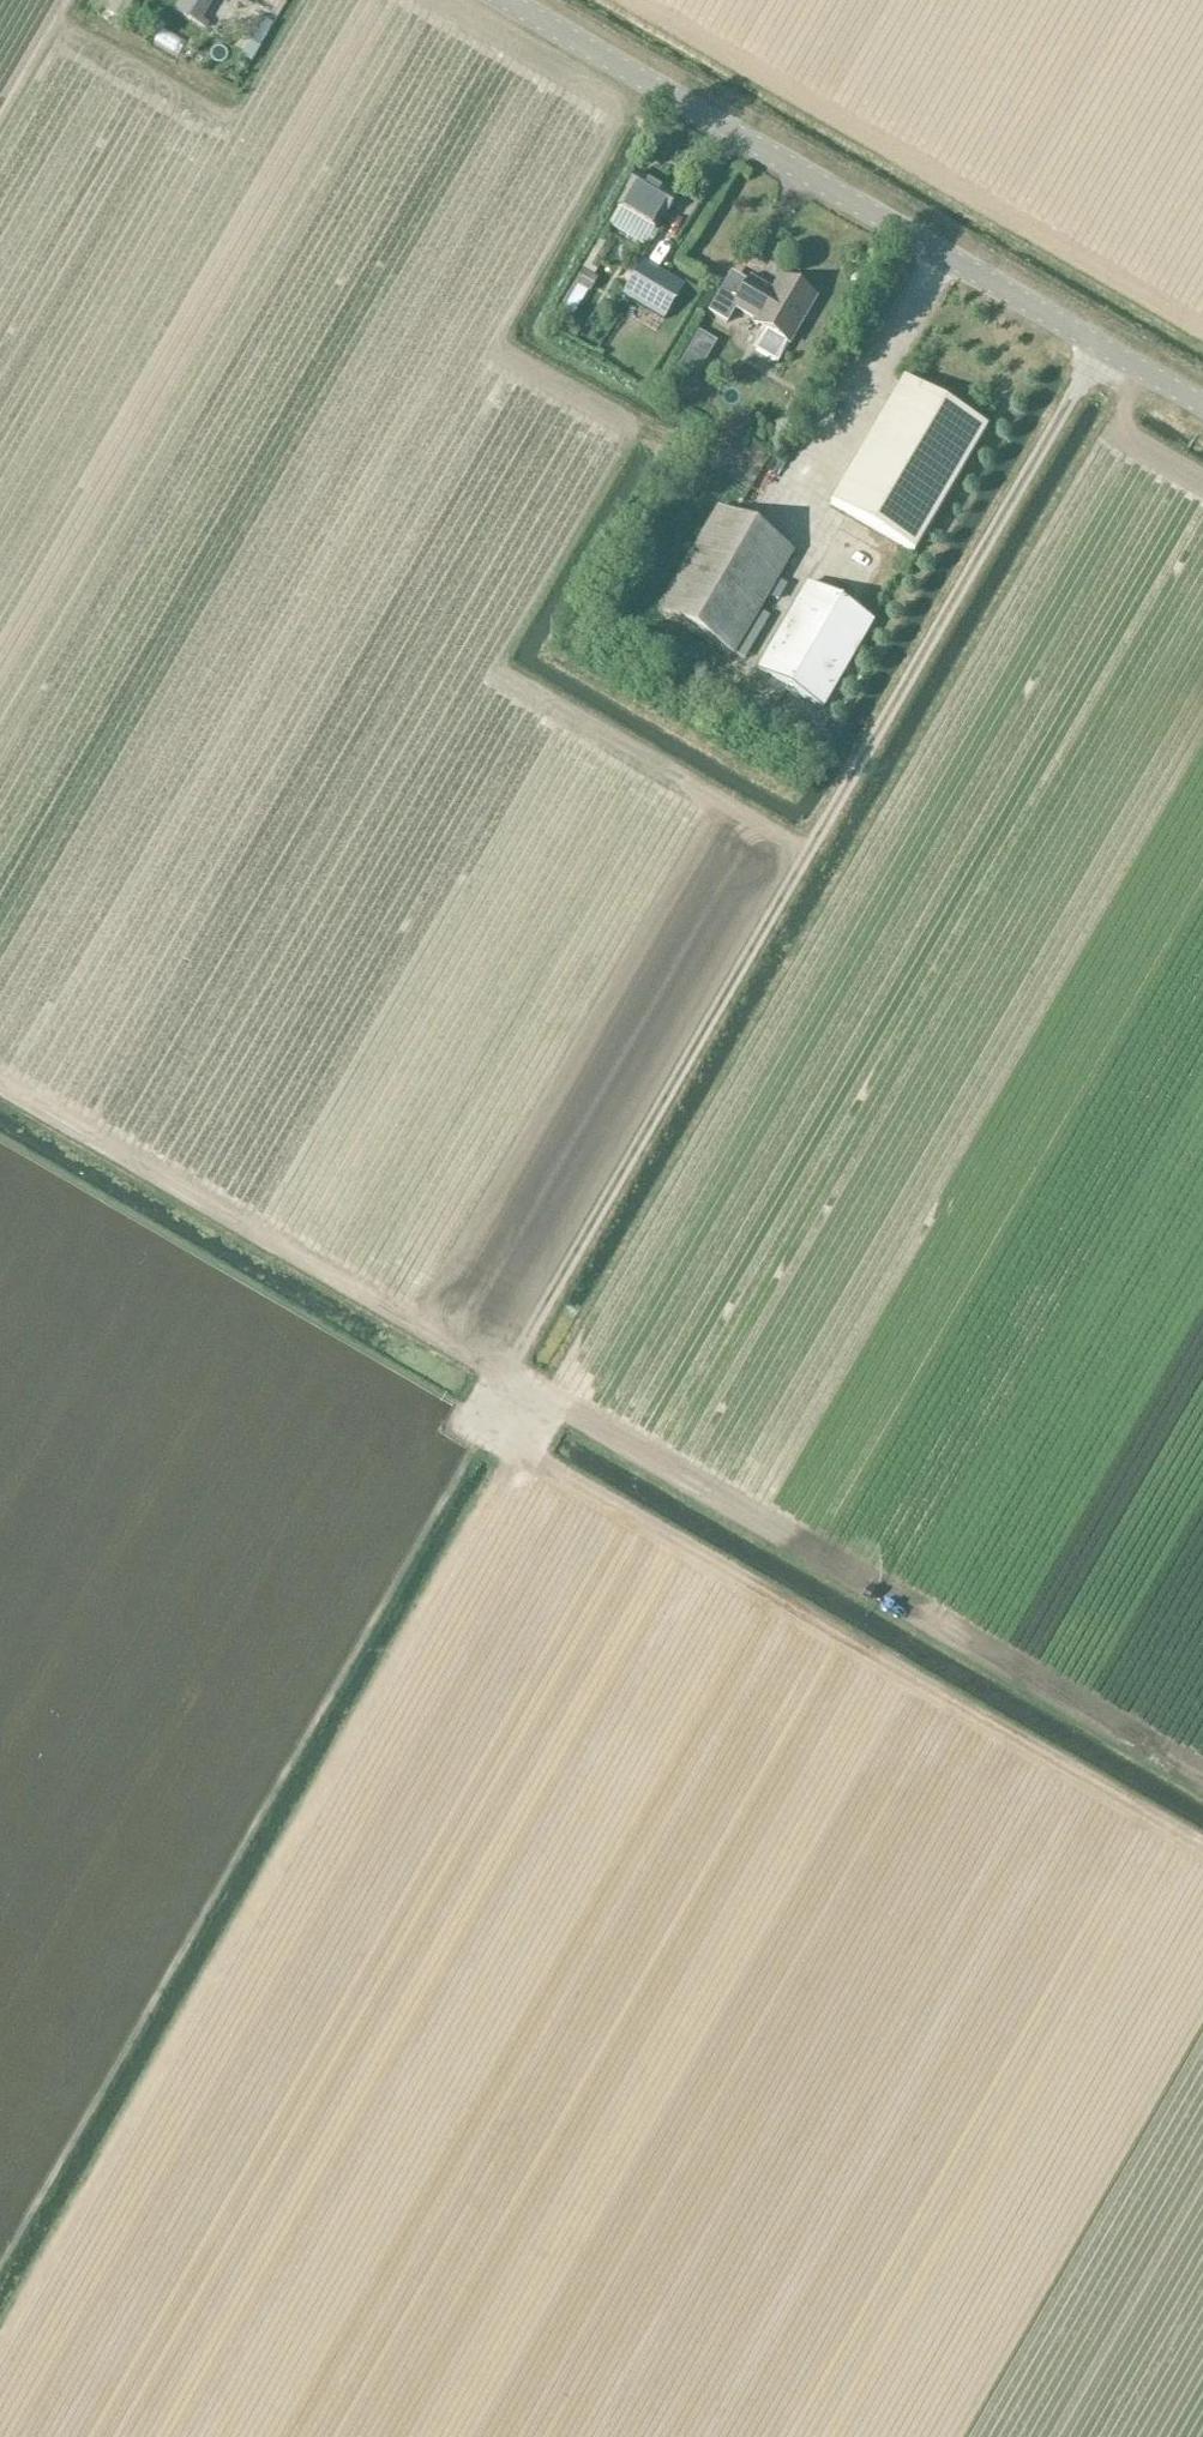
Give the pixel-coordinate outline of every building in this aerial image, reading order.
[(135,0),(113,0),(105,14),(122,23),(135,0)] [(175,13),(206,31),(209,26),(203,22),(215,0),(183,0),(175,13)] [(241,57),(252,63),(259,52),(248,45),(241,57)] [(657,234),(679,199),(637,173),(616,211),(657,234)] [(583,272),(575,286),(590,295),(599,281),(594,279),(597,274),(613,248),(601,240),(583,271),(583,272)] [(665,321),(684,289),(642,263),(622,297),(665,321)] [(750,281),(749,283),(731,273),(707,314),(727,326),(735,312),(753,322),(752,326),(763,333),(753,352),(777,365),(788,347),(789,348),(793,342),(791,341),(815,300),(781,279),(772,293),(750,281)] [(681,365),(675,375),(691,385),(695,379),(693,372),(681,365)] [(915,554),(988,431),(904,381),(831,505),(915,554)] [(717,508),(656,612),(659,615),(710,644),(734,657),(769,597),(777,602),(787,586),(778,581),(794,554),(717,508)] [(897,544),(891,553),(909,565),(915,556),(897,544)] [(824,711),(875,624),(807,584),(756,672),(824,711)]
